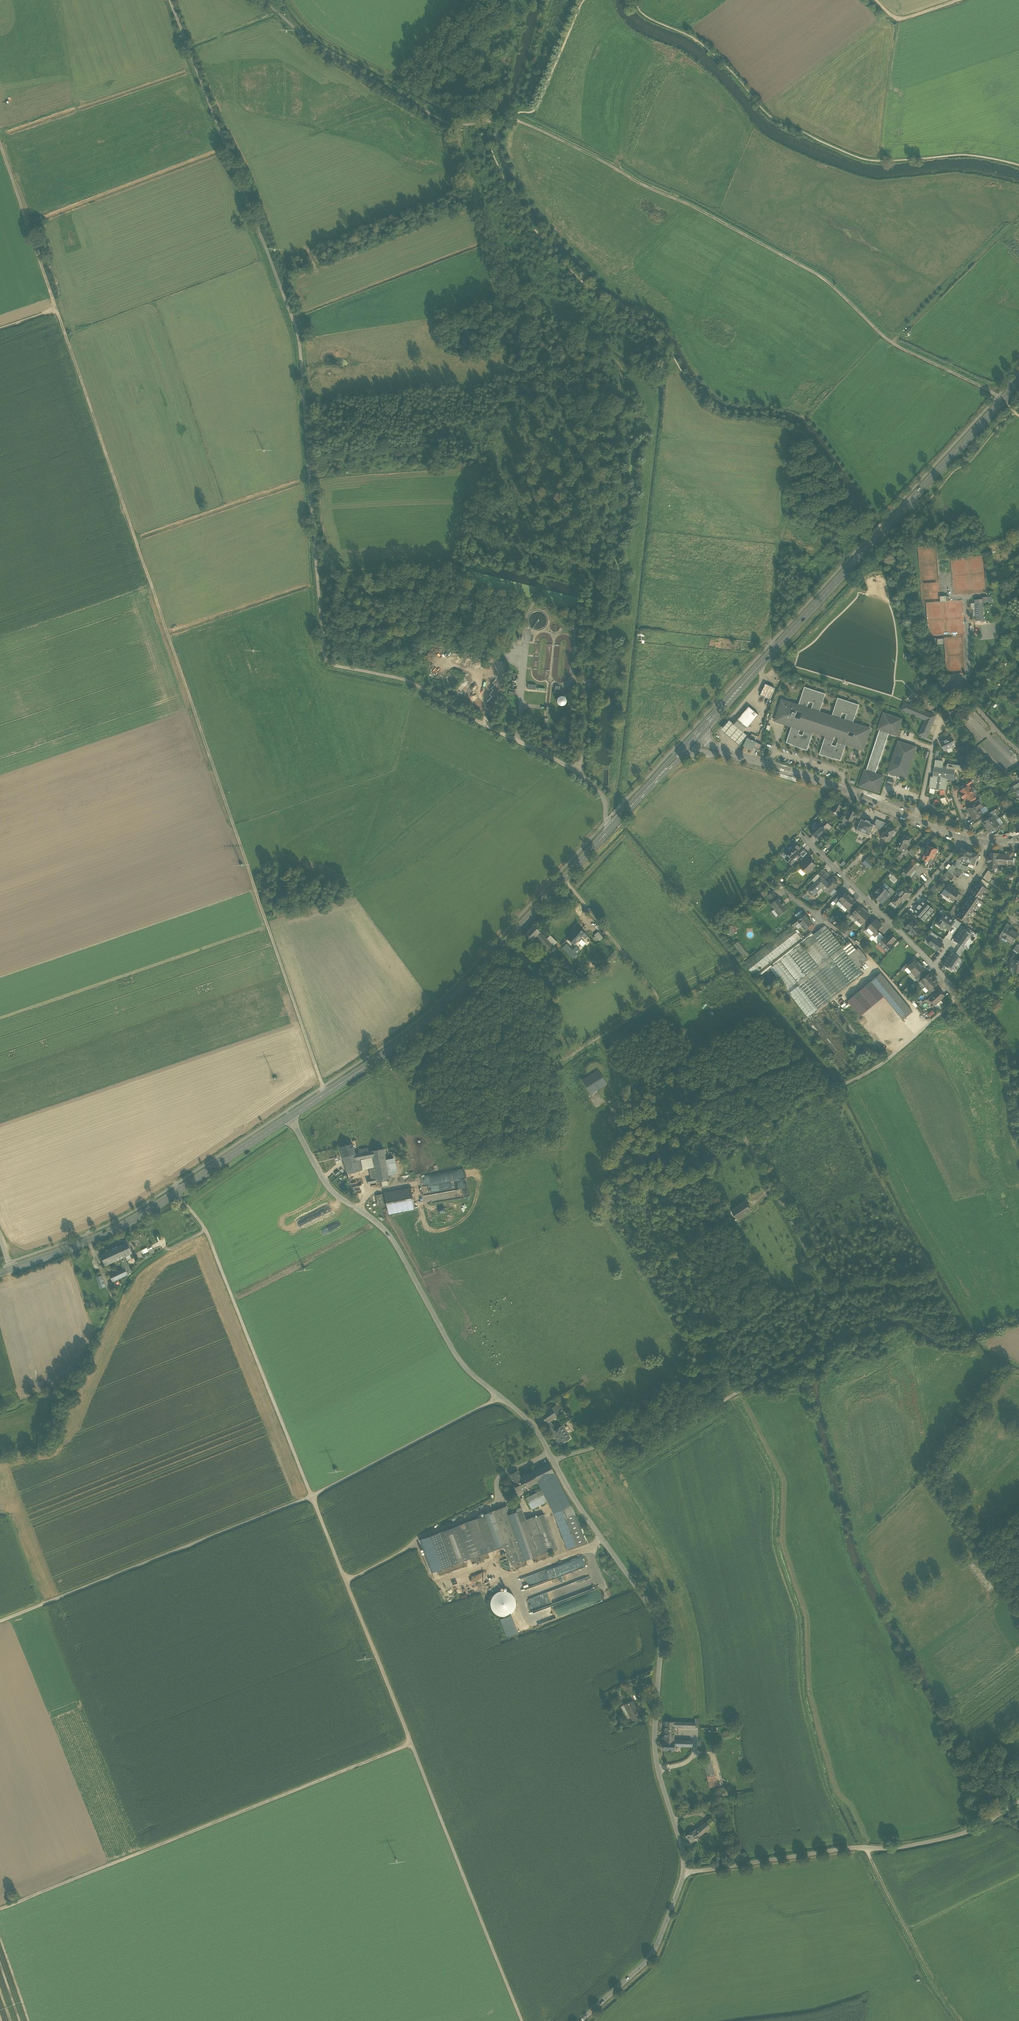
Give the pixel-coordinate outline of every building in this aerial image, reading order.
[(984,620),(983,604),(982,599),(974,600),(975,603),(975,610),(976,611),(976,618),(975,618),(976,621),(984,620)] [(768,685),(765,684),(760,695),(763,696),(767,698),(770,699),(775,688),(772,687),(768,685)] [(831,718),(819,714),(826,694),(804,687),(798,705),(782,700),(775,721),(791,726),(786,743),(793,745),(792,746),(807,750),(814,730),(826,734),(819,754),(834,759),(834,758),(841,761),(846,744),(863,750),(870,729),(853,723),(859,705),(838,698),(831,718)] [(740,702),(743,704),(753,693),(750,690),(740,702)] [(560,696),(558,697),(557,698),(556,700),(556,702),(557,704),(558,705),(560,706),(562,706),(564,705),(565,704),(566,702),(566,701),(565,698),(564,697),(563,696),(560,696)] [(935,717),(905,704),(902,710),(901,710),(925,720),(919,735),(926,738),(935,717)] [(749,707),(737,720),(738,720),(747,728),(759,715),(749,707)] [(883,776),(875,774),(889,733),(897,736),(902,719),(883,713),(878,729),(879,730),(866,771),(864,770),(859,786),(878,793),(883,776)] [(747,728),(738,720),(734,724),(729,720),(721,730),(739,745),(748,736),(744,732),(747,728)] [(951,737),(940,742),(944,751),(951,747),(951,748),(956,746),(951,737)] [(749,739),(747,738),(744,746),(753,750),(754,748),(757,742),(755,741),(749,739)] [(903,778),(906,779),(917,747),(898,741),(888,773),(889,773),(888,775),(895,777),(896,775),(898,776),(897,778),(902,780),(903,778)] [(961,770),(961,766),(947,764),(947,767),(943,766),(943,761),(935,760),(934,767),(934,768),(936,768),(935,771),(934,771),(933,777),(931,777),(930,785),(929,787),(934,788),(934,789),(941,790),(941,789),(946,790),(947,780),(953,781),(955,769),(961,770)] [(965,787),(960,791),(962,794),(960,795),(963,798),(964,797),(965,799),(966,799),(968,799),(968,800),(969,799),(974,796),(976,795),(974,793),(977,791),(974,787),(972,788),(969,785),(965,787)] [(973,805),(967,809),(975,820),(984,813),(982,811),(981,811),(979,809),(982,806),(979,801),(973,805)] [(843,807),(836,803),(832,810),(832,811),(835,812),(838,814),(839,814),(843,807)] [(850,810),(847,816),(846,816),(843,820),(843,823),(846,825),(849,824),(850,821),(852,822),(853,819),(853,820),(855,816),(856,814),(856,812),(855,812),(854,812),(850,810)] [(988,819),(988,818),(986,820),(983,822),(986,827),(996,820),(993,816),(990,818),(988,819)] [(858,827),(856,831),(869,837),(871,832),(873,833),(875,828),(876,826),(874,825),(870,823),(871,822),(866,820),(865,821),(861,819),(860,822),(858,827)] [(880,830),(886,823),(877,819),(874,825),(876,826),(875,828),(880,830)] [(996,820),(986,827),(989,832),(995,828),(999,825),(996,820)] [(828,823),(822,828),(825,830),(824,831),(826,834),(832,827),(828,823)] [(818,824),(810,831),(816,838),(824,831),(825,830),(822,828),(818,824)] [(895,830),(889,827),(886,833),(884,832),(881,838),(890,842),(893,834),(895,835),(897,832),(895,831),(895,830)] [(904,835),(901,841),(900,843),(899,844),(900,844),(899,847),(906,850),(909,845),(911,838),(910,837),(909,836),(908,836),(908,837),(904,835)] [(800,848),(795,843),(785,852),(788,856),(795,849),(797,851),(800,848)] [(929,846),(928,846),(927,849),(925,848),(924,849),(923,851),(926,852),(924,855),(928,857),(929,857),(933,848),(932,847),(930,846),(929,846)] [(933,848),(929,857),(933,859),(937,850),(937,849),(936,849),(934,848),(933,848)] [(978,855),(961,848),(955,865),(954,867),(957,868),(960,869),(961,864),(968,866),(967,867),(968,868),(973,869),(978,855)] [(788,856),(785,859),(791,865),(800,855),(801,855),(799,853),(797,851),(795,849),(788,856)] [(803,849),(799,853),(801,855),(800,855),(803,858),(808,853),(803,849)] [(907,849),(906,850),(904,853),(903,852),(901,854),(902,855),(899,858),(902,860),(909,852),(907,849)] [(1003,855),(999,854),(998,864),(1012,865),(1013,856),(1013,852),(1007,851),(1007,856),(1003,855)] [(992,854),(989,854),(988,857),(987,857),(987,860),(989,861),(988,867),(989,869),(992,869),(994,867),(998,867),(998,864),(999,854),(999,853),(992,853),(992,854)] [(816,865),(807,856),(802,861),(805,863),(800,868),(807,874),(810,871),(813,868),(816,865)] [(873,864),(867,858),(862,864),(869,869),(873,864)] [(915,860),(904,872),(909,877),(912,874),(914,870),(917,868),(917,867),(918,867),(919,867),(921,866),(915,860)] [(948,871),(931,890),(933,892),(946,877),(948,875),(950,872),(952,874),(954,872),(956,869),(957,868),(954,867),(955,865),(953,864),(947,870),(948,871)] [(829,874),(823,869),(818,874),(821,877),(821,876),(824,879),(829,874)] [(920,875),(914,870),(912,874),(917,879),(920,875)] [(824,879),(821,876),(821,877),(807,891),(813,896),(821,887),(829,894),(837,884),(837,882),(835,881),(834,881),(832,879),(831,879),(829,881),(829,882),(828,883),(824,879)] [(979,884),(977,882),(973,888),(982,894),(986,888),(979,884)] [(953,888),(948,884),(947,886),(943,891),(941,894),(943,896),(944,895),(947,898),(953,888)] [(884,889),(881,886),(878,889),(878,890),(876,892),(873,895),(876,898),(877,899),(877,900),(877,899),(880,902),(884,898),(889,893),(887,892),(885,889),(884,888),(884,889)] [(904,887),(896,897),(892,901),(897,906),(901,902),(903,903),(905,900),(905,899),(907,897),(908,897),(911,893),(904,887)] [(953,888),(947,898),(950,900),(950,901),(953,903),(955,899),(959,894),(959,893),(953,888)] [(973,888),(969,893),(980,900),(981,900),(979,899),(982,894),(973,888)] [(893,894),(889,890),(887,892),(889,893),(884,898),(887,900),(893,894)] [(778,899),(773,892),(767,896),(773,903),(778,899)] [(843,896),(839,901),(837,903),(836,904),(841,908),(843,905),(851,896),(846,892),(843,896)] [(980,900),(969,893),(971,894),(967,899),(977,906),(980,900)] [(840,894),(835,900),(837,903),(839,901),(843,896),(840,894)] [(851,896),(843,905),(848,909),(852,905),(856,901),(851,896)] [(773,903),(771,905),(779,915),(787,909),(784,905),(785,904),(783,902),(782,902),(779,898),(778,899),(773,903)] [(977,906),(967,899),(964,905),(973,911),(977,906)] [(930,919),(933,905),(920,902),(920,904),(915,903),(913,914),(919,916),(918,919),(924,920),(925,918),(930,919)] [(852,905),(848,909),(846,911),(849,913),(854,908),(854,907),(852,905)] [(973,911),(964,905),(960,910),(969,916),(973,911)] [(856,910),(851,915),(852,915),(857,920),(866,910),(863,907),(862,908),(859,906),(856,910)] [(849,913),(847,915),(850,918),(852,915),(851,915),(856,910),(854,908),(849,913)] [(866,910),(857,920),(862,924),(867,919),(870,915),(868,914),(869,912),(866,910)] [(969,916),(960,910),(956,916),(965,922),(969,916)] [(812,924),(805,915),(798,921),(791,926),(795,931),(802,926),(805,930),(812,924)] [(867,919),(862,924),(860,927),(862,929),(868,923),(869,921),(867,919)] [(870,925),(866,929),(866,930),(872,936),(877,931),(882,925),(876,919),(870,925)] [(914,924),(912,921),(905,928),(907,930),(906,931),(908,932),(908,931),(913,936),(920,929),(917,927),(918,926),(915,923),(914,924)] [(1018,934),(1011,929),(1012,927),(1007,924),(1000,936),(1002,938),(1004,936),(1009,939),(1007,941),(1013,944),(1018,934)] [(547,939),(533,925),(524,935),(531,941),(533,939),(535,937),(537,940),(535,942),(540,947),(542,945),(545,948),(548,951),(553,945),(547,939)] [(791,925),(744,963),(754,976),(802,939),(791,926),(791,925)] [(835,937),(825,925),(813,934),(813,935),(816,938),(851,984),(863,974),(858,968),(849,955),(835,937)] [(584,934),(577,927),(574,930),(575,930),(567,939),(574,945),(575,944),(576,943),(584,934)] [(962,927),(954,940),(963,946),(972,934),(962,927)] [(603,938),(598,932),(594,935),(599,941),(603,938)] [(802,939),(754,976),(756,979),(770,968),(775,964),(780,960),(789,953),(801,944),(813,935),(813,934),(811,932),(802,939)] [(850,942),(847,944),(842,936),(839,934),(835,937),(849,955),(856,950),(850,942)] [(556,942),(550,935),(547,939),(553,945),(556,942)] [(813,935),(801,944),(802,945),(801,945),(802,947),(803,946),(804,947),(816,938),(813,935)] [(891,935),(886,940),(884,937),(878,943),(886,951),(892,945),(891,944),(895,940),(891,935)] [(933,935),(927,944),(938,951),(944,942),(933,935)] [(851,984),(816,938),(804,947),(839,993),(851,984)] [(740,957),(746,954),(739,940),(733,944),(740,957)] [(576,946),(573,950),(566,943),(562,948),(573,958),(580,950),(576,946)] [(804,947),(803,946),(802,947),(801,945),(802,945),(801,944),(789,953),(827,1002),(839,993),(804,947)] [(856,950),(849,955),(858,968),(868,960),(861,950),(858,948),(856,950)] [(960,958),(951,952),(943,964),(952,971),(960,958)] [(827,1002),(789,953),(780,960),(797,983),(818,1009),(827,1002)] [(912,963),(907,967),(908,967),(912,972),(920,964),(916,959),(912,963)] [(797,983),(780,960),(775,964),(770,968),(787,991),(797,983)] [(1011,960),(1010,966),(1015,967),(1014,972),(1017,972),(1018,973),(1018,961),(1011,960)] [(920,964),(912,972),(916,976),(921,972),(925,968),(920,964)] [(913,1012),(881,973),(871,981),(884,997),(903,1020),(913,1012)] [(924,978),(920,981),(925,986),(933,978),(929,973),(924,978)] [(922,976),(916,982),(918,984),(920,981),(924,978),(922,976)] [(933,978),(925,986),(929,991),(933,988),(938,983),(933,978)] [(871,981),(848,1001),(860,1016),(884,997),(871,981)] [(818,1009),(797,983),(787,991),(807,1017),(818,1009)] [(933,988),(929,991),(926,993),(929,996),(932,993),(935,990),(933,988)] [(934,995),(929,1000),(930,1000),(934,1005),(944,996),(939,990),(934,995)] [(929,996),(926,999),(928,1001),(930,1000),(929,1000),(934,995),(932,993),(929,996)] [(587,1073),(588,1076),(598,1070),(601,1076),(603,1073),(603,1070),(601,1067),(599,1064),(596,1063),(593,1063),(590,1064),(588,1067),(586,1070),(587,1073)] [(588,1076),(582,1080),(590,1093),(597,1089),(606,1083),(602,1077),(601,1076),(598,1070),(588,1076)] [(606,1077),(602,1077),(606,1083),(597,1089),(599,1092),(602,1093),(605,1094),(608,1093),(610,1090),(612,1087),(612,1084),(611,1081),(609,1079),(606,1077)] [(352,1144),(340,1147),(344,1161),(356,1157),(355,1154),(352,1144)] [(368,1148),(358,1150),(359,1153),(355,1154),(356,1157),(357,1160),(361,1159),(372,1157),(371,1151),(368,1151),(368,1148)] [(384,1149),(371,1151),(372,1157),(376,1177),(377,1182),(389,1180),(387,1170),(387,1164),(384,1149)] [(356,1157),(344,1161),(347,1174),(360,1170),(357,1160),(356,1157)] [(448,1173),(431,1175),(431,1179),(432,1179),(432,1183),(446,1181),(449,1180),(448,1173)] [(410,1188),(384,1193),(388,1213),(414,1208),(410,1188)] [(426,1197),(427,1202),(455,1198),(454,1191),(434,1193),(434,1196),(431,1196),(430,1196),(426,1197)] [(745,1201),(732,1211),(737,1219),(751,1210),(745,1201)] [(127,1242),(119,1245),(124,1257),(132,1253),(127,1242)] [(119,1245),(111,1249),(116,1260),(120,1259),(124,1257),(119,1245)] [(111,1249),(100,1254),(105,1266),(116,1260),(111,1249)] [(124,1257),(120,1259),(124,1268),(128,1274),(131,1272),(124,1257)] [(124,1268),(109,1275),(112,1281),(128,1274),(124,1268)] [(100,1288),(106,1286),(103,1274),(96,1276),(100,1288)] [(563,1412),(558,1404),(551,1408),(556,1416),(563,1412)] [(551,1408),(541,1415),(543,1419),(545,1421),(545,1422),(548,1426),(551,1423),(550,1421),(556,1416),(551,1408)] [(555,1430),(552,1432),(560,1445),(570,1438),(562,1425),(555,1430)] [(549,1463),(532,1471),(532,1472),(537,1482),(541,1490),(546,1499),(547,1501),(547,1500),(564,1492),(549,1463)] [(521,1478),(517,1471),(509,1475),(513,1482),(512,1482),(514,1488),(514,1489),(515,1492),(516,1492),(517,1492),(528,1487),(523,1477),(521,1478)] [(532,1472),(523,1477),(528,1487),(537,1482),(532,1472)] [(541,1490),(525,1498),(530,1507),(546,1499),(541,1490)] [(546,1499),(530,1507),(531,1509),(547,1501),(547,1500),(547,1501),(546,1499)] [(571,1505),(558,1511),(561,1519),(575,1513),(573,1508),(571,1505)] [(510,1514),(507,1506),(492,1511),(505,1545),(512,1565),(531,1558),(515,1512),(510,1514)] [(521,1508),(515,1510),(519,1522),(524,1520),(523,1518),(524,1517),(521,1508)] [(496,1548),(505,1545),(492,1511),(484,1514),(484,1516),(496,1548)] [(561,1519),(556,1521),(567,1549),(586,1541),(575,1513),(561,1519)] [(524,1520),(519,1522),(532,1557),(556,1549),(543,1514),(534,1518),(533,1516),(524,1520)] [(484,1516),(467,1522),(479,1555),(496,1549),(496,1548),(484,1516)] [(467,1522),(458,1525),(471,1558),(479,1555),(467,1522)] [(471,1558),(458,1525),(439,1532),(451,1566),(471,1558)] [(439,1532),(419,1540),(432,1573),(451,1566),(439,1532)] [(524,1577),(553,1577),(561,1573),(559,1566),(557,1566),(548,1570),(544,1570),(536,1573),(537,1573),(532,1575),(530,1575),(524,1577)] [(477,1571),(458,1578),(478,1578),(491,1573),(491,1567),(488,1567),(482,1569),(480,1570),(476,1571),(477,1571)] [(546,1579),(546,1577),(521,1579),(522,1587),(533,1586),(532,1582),(540,1581),(540,1579),(546,1579)] [(546,1587),(547,1590),(576,1581),(575,1577),(558,1577),(553,1578),(555,1578),(540,1583),(544,1583),(544,1587),(546,1587)] [(503,1593),(504,1599),(492,1602),(493,1606),(491,1607),(494,1617),(515,1612),(510,1591),(503,1593)] [(635,1692),(629,1682),(623,1686),(628,1696),(635,1692)] [(637,1710),(632,1700),(624,1705),(632,1720),(640,1716),(642,1715),(639,1709),(637,1710)] [(675,1722),(665,1721),(664,1742),(674,1742),(674,1740),(674,1727),(675,1722)] [(674,1742),(664,1742),(663,1742),(663,1750),(668,1750),(672,1751),(672,1750),(673,1750),(673,1745),(674,1745),(674,1744),(674,1742)] [(709,1760),(703,1761),(707,1776),(713,1774),(709,1760)] [(710,1818),(698,1829),(702,1833),(714,1823),(710,1818)] [(698,1829),(697,1830),(696,1829),(686,1836),(691,1842),(699,1837),(702,1833),(698,1829)]
